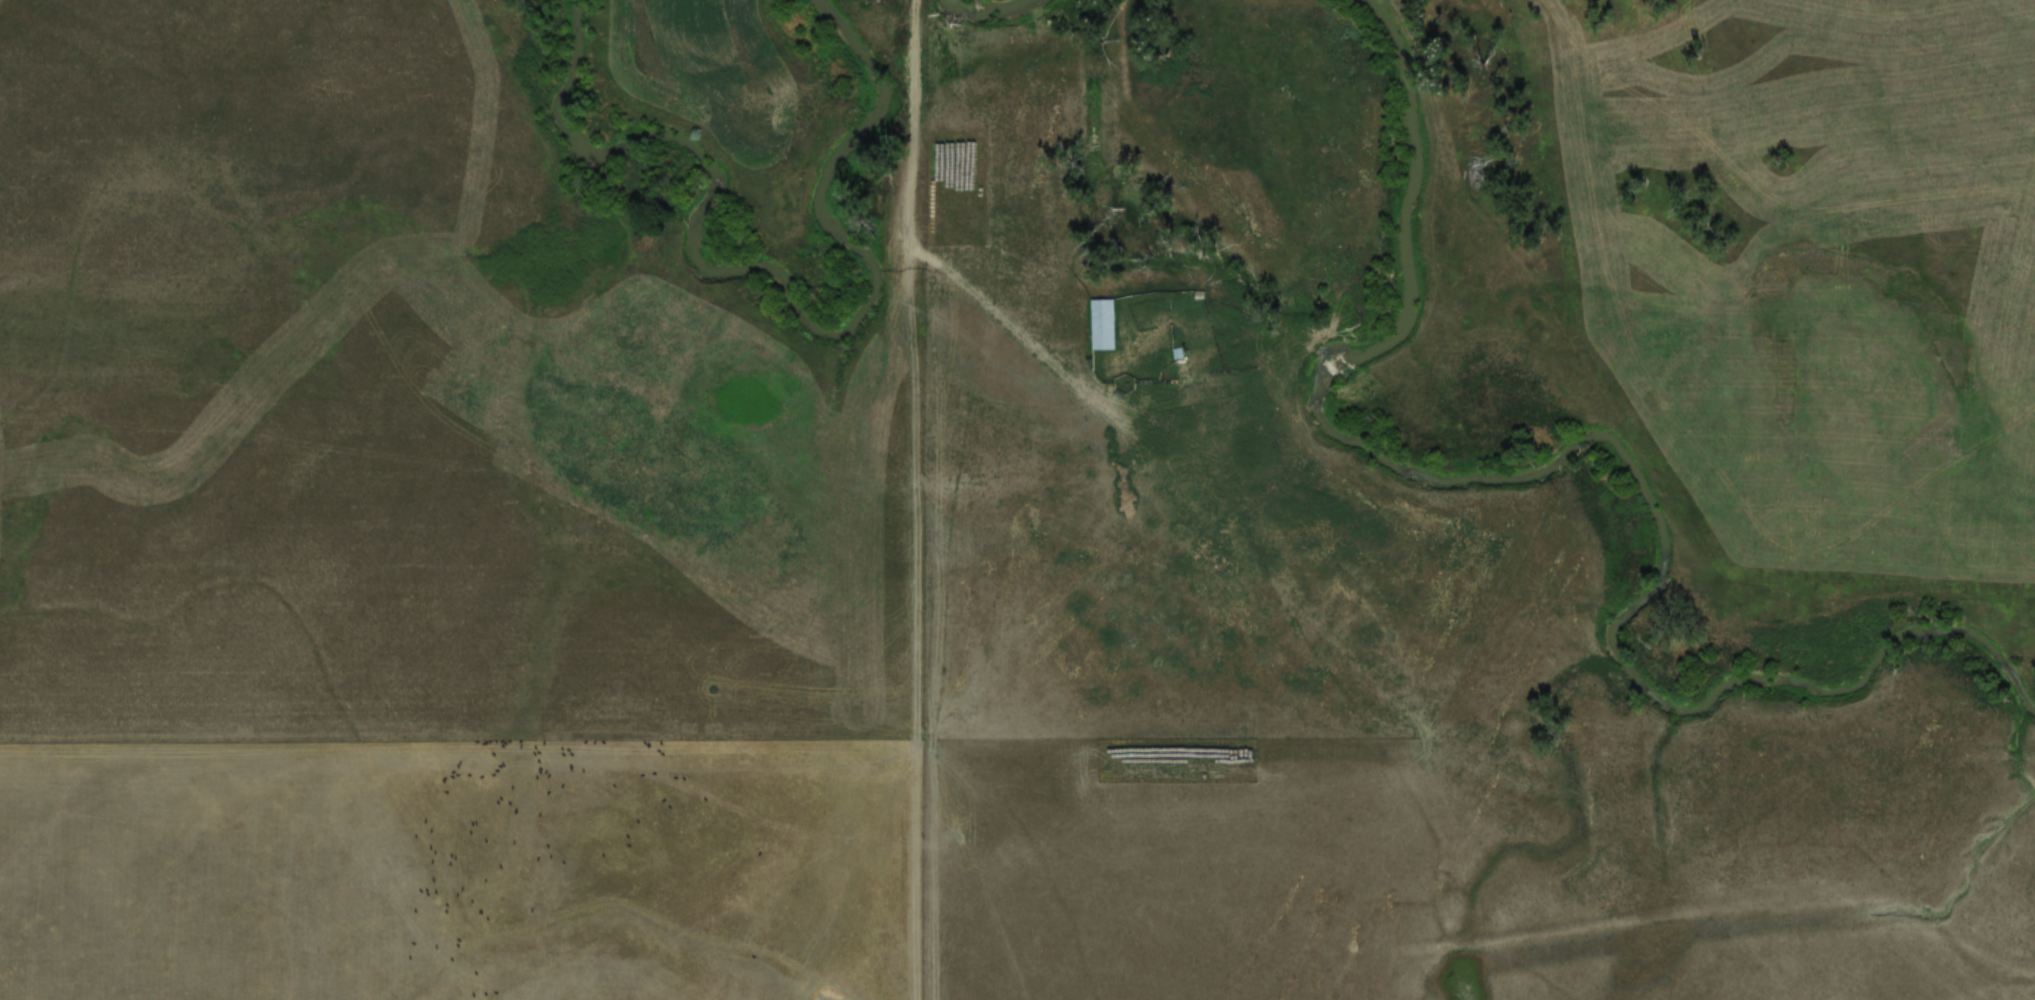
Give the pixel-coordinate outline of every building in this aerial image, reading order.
[(1084,343),(1083,293),(1107,292),(1109,343),(1084,343)]
